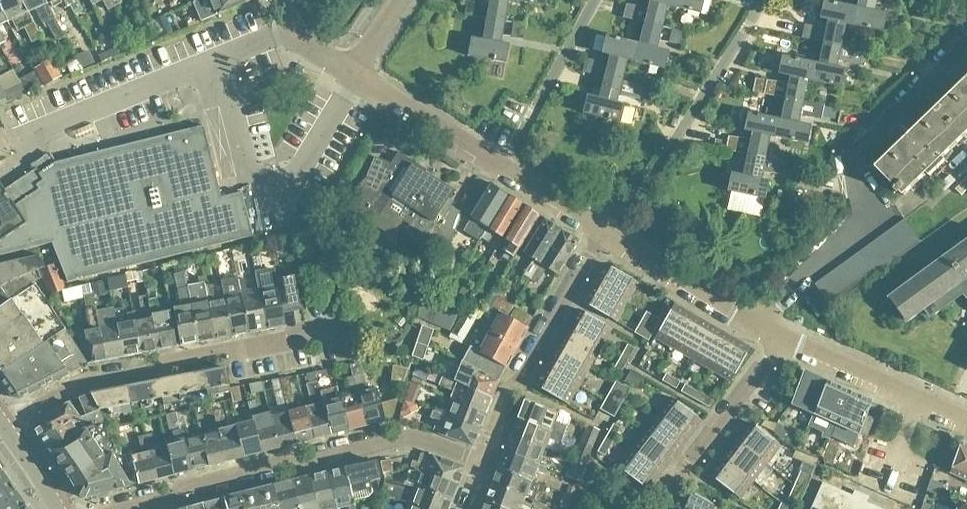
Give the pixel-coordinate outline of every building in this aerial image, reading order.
[(18,0),(0,0),(0,7),(8,20),(11,18),(18,32),(25,29),(31,42),(40,38),(25,13),(18,0)] [(44,0),(18,0),(25,13),(36,6),(45,22),(47,21),(57,39),(65,35),(54,17),(44,0)] [(54,17),(58,14),(50,2),(53,0),(44,0),(54,17)] [(69,4),(74,12),(82,7),(77,0),(67,0),(69,4)] [(216,14),(251,0),(198,0),(194,2),(197,8),(212,2),(216,14)] [(511,0),(489,0),(486,19),(504,22),(508,0),(511,1),(511,0)] [(672,0),(647,0),(650,1),(644,22),(662,27),(667,5),(671,6),(672,0)] [(671,6),(700,13),(704,0),(672,0),(671,6)] [(851,5),(828,0),(821,0),(818,17),(826,19),(822,41),(840,44),(844,23),(848,23),(851,5)] [(875,0),(856,0),(855,6),(851,5),(848,23),(877,29),(881,11),(873,9),(875,0)] [(475,17),(478,4),(467,2),(464,16),(475,17)] [(0,7),(0,24),(3,22),(5,25),(9,23),(8,20),(0,7)] [(500,44),(504,22),(486,19),(482,40),(474,39),(470,38),(467,56),(471,57),(471,58),(505,63),(508,45),(500,44)] [(656,48),(662,27),(644,22),(639,43),(635,42),(631,61),(660,68),(664,50),(656,48)] [(523,39),(525,25),(513,23),(511,37),(523,39)] [(811,39),(814,25),(804,23),(801,37),(811,39)] [(211,46),(225,40),(220,27),(206,33),(211,46)] [(679,45),(683,31),(672,28),(669,43),(679,45)] [(631,61),(635,42),(606,35),(601,53),(609,55),(607,63),(586,58),(582,72),(604,77),(621,80),(627,60),(631,61)] [(847,61),(850,47),(839,45),(840,44),(822,41),(817,62),(814,61),(810,80),(840,86),(843,67),(835,66),(836,59),(847,61)] [(860,64),(862,49),(850,47),(847,61),(860,64)] [(88,54),(65,61),(69,75),(92,68),(88,54)] [(763,93),(784,97),(802,100),(806,79),(810,80),(814,61),(784,55),(780,74),(788,75),(787,82),(779,81),(765,79),(763,93)] [(61,76),(51,58),(34,68),(42,83),(44,86),(61,76)] [(616,102),(618,95),(639,99),(642,86),(621,80),(604,77),(599,98),(591,96),(586,95),(582,112),(586,113),(586,114),(619,123),(624,104),(616,102)] [(966,77),(962,82),(964,84),(959,89),(958,88),(956,90),(957,90),(952,96),(949,93),(948,94),(950,96),(944,101),(943,102),(938,108),(937,108),(966,139),(966,77)] [(4,90),(0,83),(0,104),(10,100),(4,90)] [(27,93),(25,90),(21,83),(4,90),(10,100),(27,93)] [(797,122),(799,115),(821,118),(824,105),(812,102),(802,100),(784,97),(780,118),(776,118),(772,136),(802,142),(806,123),(797,122)] [(922,184),(919,182),(927,174),(930,178),(931,177),(928,173),(935,167),(938,170),(939,169),(936,166),(942,160),(945,162),(953,152),(951,151),(957,145),(958,146),(966,140),(966,139),(937,108),(938,108),(936,106),(935,107),(936,109),(930,114),(929,115),(924,121),(923,120),(922,121),(924,123),(918,128),(917,127),(916,128),(917,129),(912,135),(910,133),(906,137),(902,140),(904,142),(898,148),(898,147),(896,148),(897,149),(892,154),(889,152),(888,153),(889,154),(883,160),(883,159),(882,161),(878,165),(877,164),(875,166),(896,188),(895,189),(899,194),(900,193),(905,197),(906,196),(906,195),(912,190),(914,191),(922,184)] [(728,135),(726,150),(764,157),(768,135),(772,136),(776,118),(746,112),(743,130),(751,131),(749,138),(728,135)] [(242,191),(221,196),(203,125),(54,162),(54,163),(47,168),(39,172),(36,168),(4,189),(0,184),(0,255),(52,242),(67,281),(253,235),(242,191)] [(448,197),(453,190),(452,189),(451,191),(425,174),(428,169),(399,152),(397,156),(396,155),(391,163),(376,157),(376,156),(375,156),(366,176),(345,200),(346,201),(346,200),(359,213),(358,214),(392,236),(403,220),(410,225),(406,232),(405,232),(404,232),(441,255),(455,229),(462,211),(451,205),(453,200),(448,197)] [(760,178),(764,157),(746,153),(742,174),(734,173),(730,173),(727,190),(730,191),(764,198),(768,180),(760,178)] [(481,237),(507,195),(490,184),(470,216),(472,218),(464,230),(479,240),(481,237)] [(503,237),(523,205),(507,195),(481,237),(489,242),(495,232),(503,237)] [(510,262),(540,216),(523,205),(503,237),(511,242),(501,256),(510,262)] [(530,279),(562,230),(545,219),(523,253),(534,259),(524,275),(530,279)] [(905,219),(896,225),(912,247),(921,241),(905,219)] [(903,254),(912,247),(896,225),(887,232),(903,254)] [(568,258),(569,256),(578,240),(562,230),(530,279),(537,284),(546,269),(557,275),(560,269),(567,258),(568,258)] [(903,254),(887,232),(878,238),(895,260),(900,256),(903,254)] [(895,260),(878,238),(869,245),(886,267),(895,260)] [(38,284),(43,281),(47,286),(67,281),(52,242),(0,255),(0,308),(38,284)] [(930,269),(908,284),(890,297),(907,321),(925,308),(931,317),(940,310),(964,293),(966,297),(966,242),(930,269)] [(886,267),(869,245),(860,251),(877,273),(886,267)] [(877,273),(860,251),(852,258),(868,280),(877,273)] [(868,280),(852,258),(843,264),(859,286),(868,280)] [(627,301),(639,282),(605,263),(594,282),(627,301)] [(859,286),(843,264),(834,271),(850,293),(859,286)] [(283,300),(279,301),(274,268),(255,272),(257,286),(259,285),(266,329),(284,325),(282,312),(303,309),(297,275),(279,278),(283,300)] [(142,269),(125,272),(127,280),(137,278),(143,277),(142,269)] [(850,293),(834,271),(825,277),(841,299),(850,293)] [(125,272),(114,274),(117,288),(128,286),(127,280),(125,272)] [(239,279),(238,276),(221,280),(223,293),(224,293),(231,335),(249,332),(246,318),(242,295),(239,279)] [(841,299),(825,277),(818,282),(817,282),(815,283),(832,306),(841,299)] [(266,329),(259,285),(257,286),(246,288),(244,278),(239,279),(242,295),(246,318),(249,332),(266,329)] [(190,300),(197,341),(215,338),(205,285),(204,281),(187,285),(190,300)] [(103,282),(91,284),(93,294),(105,292),(103,282)] [(616,321),(627,301),(594,282),(583,302),(616,321)] [(231,335),(224,293),(223,293),(224,297),(220,297),(220,299),(215,300),(212,283),(205,285),(215,338),(231,335)] [(45,298),(38,284),(0,308),(0,339),(12,331),(6,323),(45,298)] [(190,300),(187,285),(176,287),(180,307),(172,308),(179,345),(197,341),(190,300)] [(175,346),(169,314),(160,316),(155,286),(146,288),(148,294),(146,295),(157,349),(175,346)] [(830,308),(817,290),(805,298),(818,316),(823,313),(830,308)] [(103,360),(93,311),(89,291),(82,293),(86,312),(91,311),(91,314),(86,315),(89,329),(78,331),(82,350),(91,362),(103,360)] [(157,349),(146,295),(139,296),(141,309),(131,311),(139,353),(157,349)] [(434,323),(442,303),(426,297),(420,304),(418,317),(434,323)] [(506,315),(512,305),(496,297),(491,306),(506,315)] [(66,331),(55,314),(45,298),(6,323),(12,331),(0,339),(0,371),(66,331)] [(458,309),(442,303),(434,323),(450,329),(458,309)] [(674,348),(693,314),(673,303),(654,337),(674,348)] [(510,318),(527,327),(534,316),(516,306),(510,318)] [(113,307),(111,307),(93,311),(103,360),(121,356),(115,325),(116,325),(115,321),(113,307)] [(462,338),(474,319),(478,314),(467,307),(452,331),(462,338)] [(601,347),(612,328),(579,309),(568,328),(601,347)] [(660,318),(646,310),(642,317),(656,325),(660,318)] [(139,353),(131,311),(127,312),(129,322),(116,325),(115,325),(121,356),(139,353)] [(527,328),(527,327),(510,318),(499,312),(488,332),(516,348),(527,328)] [(693,358),(712,325),(693,314),(674,348),(693,358)] [(652,332),(656,325),(642,317),(638,324),(652,332)] [(648,339),(652,332),(638,324),(634,331),(648,339)] [(711,369),(730,336),(712,325),(693,358),(711,369)] [(601,347),(568,328),(557,347),(590,366),(601,347)] [(4,388),(76,346),(66,331),(0,371),(0,382),(4,388)] [(461,360),(465,363),(458,382),(491,398),(498,382),(505,368),(516,348),(488,332),(477,351),(469,347),(461,360)] [(731,380),(750,347),(730,336),(711,369),(731,380)] [(421,361),(427,344),(417,340),(412,358),(421,361)] [(628,362),(636,348),(628,344),(620,358),(628,362)] [(76,346),(4,388),(9,395),(19,398),(88,363),(76,346)] [(590,366),(557,347),(546,366),(579,385),(590,366)] [(620,376),(628,362),(620,358),(612,372),(620,376)] [(353,376),(366,425),(393,418),(398,397),(379,402),(375,388),(366,391),(359,363),(351,365),(353,376)] [(425,381),(430,370),(416,364),(411,374),(425,381)] [(568,404),(579,385),(546,366),(535,385),(568,404)] [(230,391),(226,367),(224,367),(192,373),(195,391),(202,390),(202,392),(206,392),(206,395),(230,391)] [(391,385),(404,385),(408,371),(393,368),(391,385)] [(624,380),(639,388),(645,376),(631,368),(624,380)] [(327,377),(326,370),(315,372),(317,380),(327,377)] [(314,371),(306,373),(309,383),(310,383),(316,381),(315,378),(314,371)] [(813,414),(826,381),(803,371),(791,404),(813,414)] [(186,393),(195,391),(192,373),(158,379),(162,397),(163,404),(180,401),(180,399),(187,398),(186,393)] [(680,380),(666,373),(662,380),(676,387),(680,380)] [(366,425),(353,376),(347,377),(351,395),(340,398),(348,429),(366,425)] [(451,400),(485,414),(491,398),(458,382),(443,376),(439,385),(454,391),(451,398),(451,400)] [(314,438),(305,407),(296,409),(291,387),(289,387),(287,377),(279,378),(296,443),(314,438)] [(296,443),(279,378),(271,379),(278,405),(268,407),(269,411),(270,412),(270,415),(275,433),(278,447),(296,443)] [(162,397),(158,379),(124,386),(130,413),(131,419),(146,416),(144,406),(154,404),(153,399),(162,397)] [(322,403),(318,391),(316,381),(310,383),(309,383),(307,384),(312,405),(305,407),(314,438),(330,434),(322,403)] [(414,402),(420,385),(411,381),(405,399),(414,402)] [(625,398),(631,389),(617,381),(611,390),(625,398)] [(835,424),(848,390),(826,381),(813,414),(825,419),(821,430),(831,434),(835,424)] [(249,384),(251,393),(262,390),(261,382),(249,384)] [(699,391),(685,383),(681,390),(695,398),(699,391)] [(130,413),(124,386),(88,393),(77,397),(83,413),(97,408),(98,410),(103,409),(104,412),(106,411),(107,414),(111,413),(112,415),(123,413),(124,414),(130,413)] [(348,429),(340,398),(337,386),(323,389),(318,391),(322,403),(330,434),(348,429)] [(625,398),(611,390),(606,399),(620,407),(625,398)] [(865,414),(871,400),(848,390),(835,424),(858,433),(867,437),(874,418),(865,414)] [(708,406),(713,399),(699,391),(695,398),(708,406)] [(701,420),(671,396),(657,414),(688,437),(701,420)] [(620,407),(606,399),(601,409),(614,417),(620,407)] [(275,433),(270,415),(270,412),(269,411),(256,414),(253,400),(248,401),(249,406),(250,409),(260,452),(278,447),(275,433)] [(479,430),(485,414),(451,400),(444,415),(479,430)] [(556,420),(559,413),(524,400),(517,418),(563,435),(567,424),(556,420)] [(39,436),(75,416),(68,402),(34,421),(32,427),(39,436)] [(243,456),(238,437),(234,421),(225,424),(222,409),(213,411),(214,412),(217,426),(225,461),(243,456)] [(260,452),(250,409),(232,413),(234,421),(238,437),(243,456),(260,452)] [(76,417),(75,416),(39,436),(49,450),(104,420),(103,418),(105,417),(100,410),(76,417)] [(190,470),(180,428),(176,411),(165,413),(169,431),(172,430),(174,440),(170,441),(169,437),(164,438),(165,442),(173,474),(190,470)] [(479,430),(444,415),(444,416),(432,411),(430,417),(442,422),(439,428),(435,427),(433,431),(472,447),(479,430)] [(688,437),(657,414),(644,431),(675,455),(688,437)] [(560,443),(563,435),(517,418),(510,435),(545,447),(548,439),(560,443)] [(68,477),(117,450),(111,433),(104,420),(49,450),(68,477)] [(780,444),(750,421),(749,421),(736,439),(766,462),(780,444)] [(596,428),(586,424),(579,441),(590,445),(596,428)] [(613,442),(620,428),(613,424),(605,437),(613,442)] [(190,470),(208,465),(200,433),(190,436),(188,426),(180,428),(190,470)] [(225,461),(217,426),(210,427),(211,430),(200,433),(208,465),(225,461)] [(675,455),(644,431),(631,449),(661,472),(675,455)] [(173,474),(165,442),(154,445),(151,433),(145,434),(155,479),(156,479),(173,474)] [(140,448),(129,451),(137,483),(155,479),(145,434),(137,436),(140,448)] [(545,447),(510,435),(504,452),(539,464),(543,454),(558,460),(561,453),(545,447)] [(605,455),(613,442),(605,437),(597,451),(605,455)] [(766,462),(736,439),(722,456),(753,479),(766,462)] [(960,440),(950,472),(966,480),(966,443),(960,440)] [(573,458),(584,461),(590,445),(579,441),(573,458)] [(838,451),(826,446),(822,456),(825,458),(823,461),(827,463),(826,464),(832,466),(838,451)] [(661,472),(631,449),(618,466),(648,489),(661,472)] [(84,497),(135,483),(117,450),(68,477),(69,479),(78,495),(84,497)] [(464,467),(425,451),(420,453),(417,461),(413,460),(411,465),(418,468),(457,484),(464,467)] [(545,467),(539,464),(504,452),(498,467),(532,481),(537,469),(543,472),(545,467)] [(753,479),(722,456),(709,473),(739,497),(753,479)] [(573,458),(567,476),(578,480),(585,462),(584,461),(573,458)] [(368,480),(379,477),(376,460),(347,467),(354,498),(367,495),(366,492),(370,491),(368,480)] [(795,482),(794,484),(802,487),(810,468),(803,465),(795,482)] [(347,467),(327,472),(334,508),(348,505),(349,508),(356,508),(354,498),(347,467)] [(539,483),(532,481),(498,467),(491,484),(525,497),(532,500),(536,490),(543,492),(545,486),(539,483)] [(451,500),(457,484),(418,468),(408,469),(405,483),(413,485),(451,500)] [(1,470),(0,470),(0,497),(13,488),(12,487),(1,470)] [(327,472),(310,476),(319,508),(329,508),(332,508),(334,508),(327,472)] [(310,476),(291,480),(297,508),(319,508),(310,476)] [(934,493),(938,481),(930,478),(926,490),(934,493)] [(451,500),(413,485),(405,483),(385,479),(381,494),(410,501),(409,503),(425,508),(448,508),(451,500)] [(291,480),(271,485),(277,508),(297,508),(291,480)] [(867,501),(822,481),(810,508),(884,508),(867,501)] [(507,508),(526,508),(522,507),(525,497),(491,484),(485,500),(507,508)] [(568,484),(564,493),(572,496),(576,487),(568,484)] [(802,487),(794,484),(788,500),(795,503),(802,487)] [(237,493),(240,508),(277,508),(271,485),(244,491),(237,493)] [(26,506),(13,488),(0,497),(0,508),(21,508),(26,506)] [(715,506),(716,503),(691,490),(684,508),(721,508),(715,506)] [(572,496),(564,493),(563,492),(558,506),(566,508),(567,508),(572,496)] [(237,493),(219,498),(222,508),(240,508),(237,493)] [(219,498),(202,503),(204,508),(222,508),(219,498)] [(485,500),(482,508),(507,508),(485,500)] [(956,500),(953,508),(966,508),(966,503),(956,500)]
